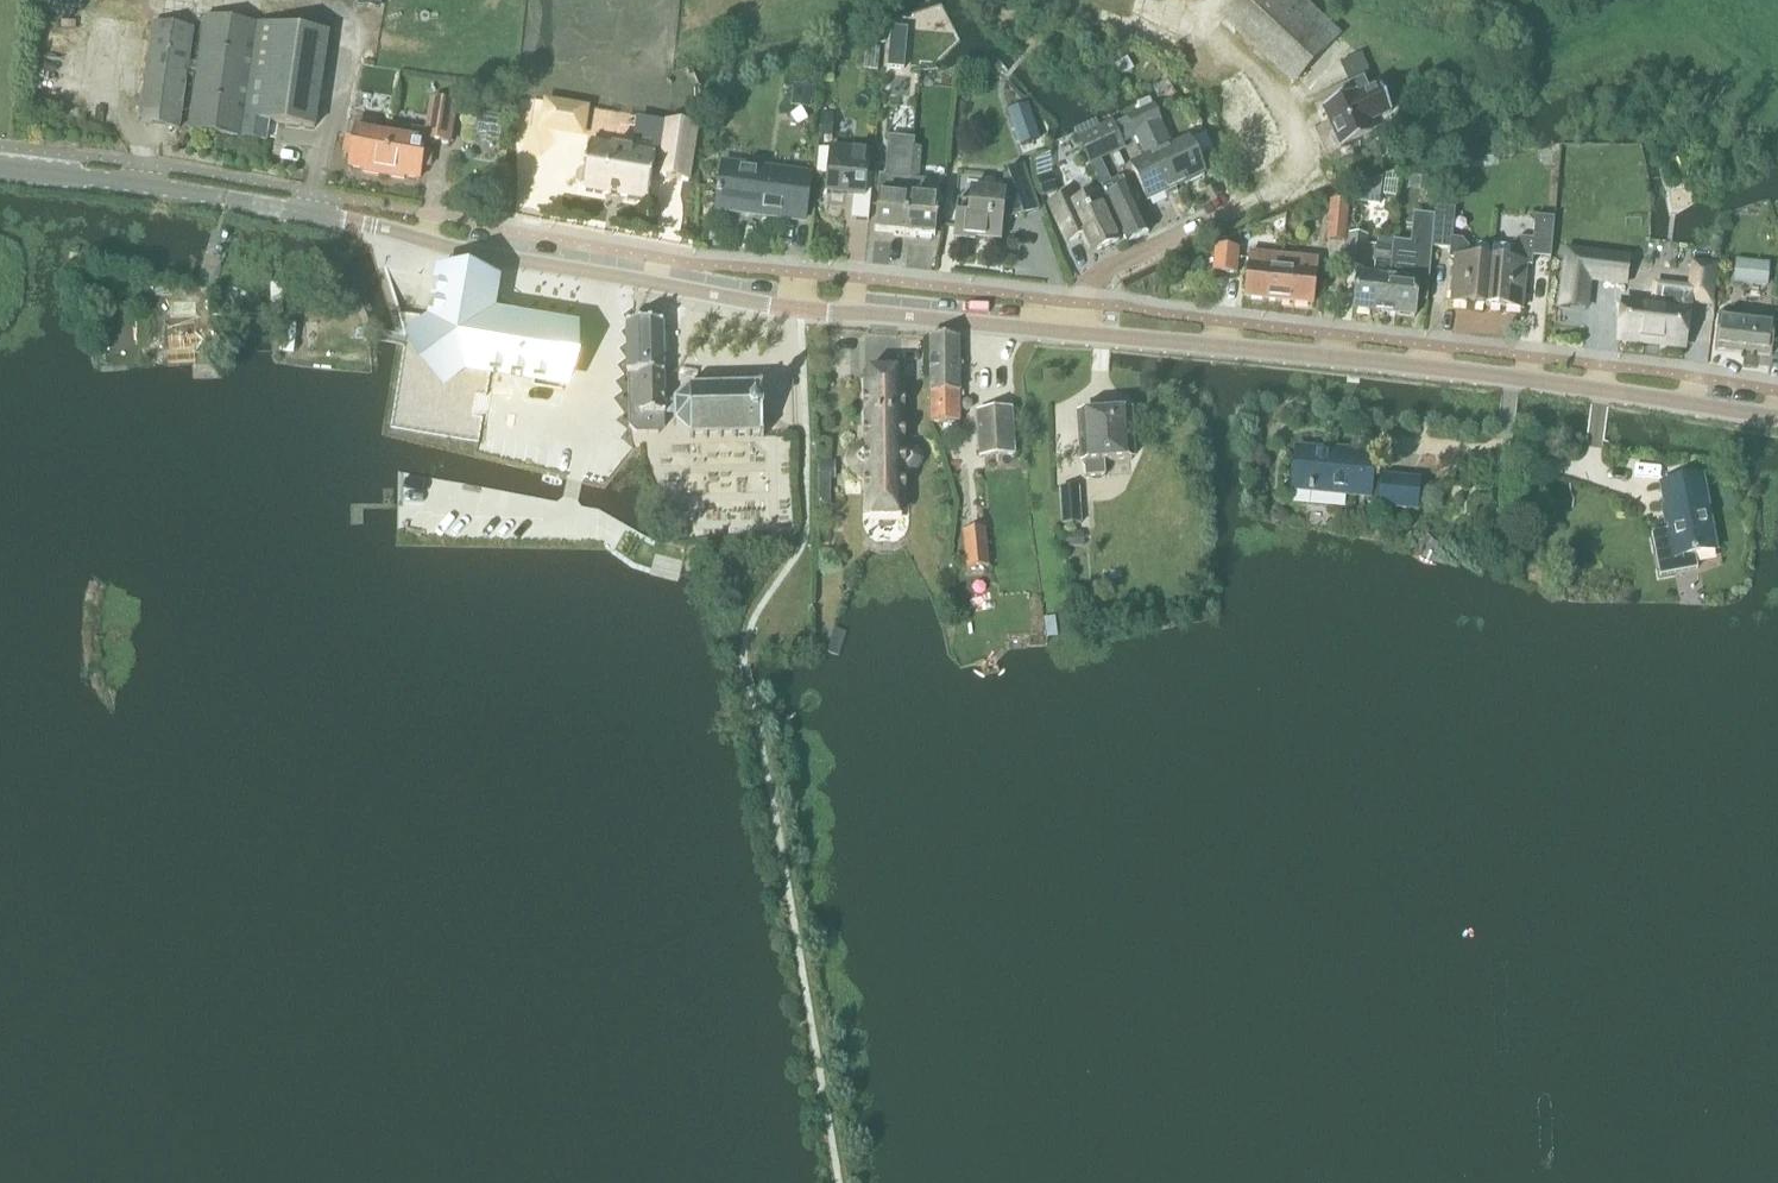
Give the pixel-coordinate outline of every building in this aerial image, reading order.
[(1341,39),(1300,0),(1243,0),(1222,22),(1294,89),(1341,39)] [(180,129),(186,85),(188,71),(199,73),(191,131),(267,142),(270,123),(315,130),(328,36),(205,19),(198,65),(190,64),(195,29),(156,24),(142,124),(180,129)] [(891,28),(888,68),(904,69),(908,29),(891,28)] [(1257,111),(1241,77),(1211,91),(1227,126),(1225,127),(1245,171),(1283,154),(1263,108),(1257,111)] [(1371,92),(1365,80),(1347,88),(1351,97),(1323,110),(1343,151),(1377,134),(1372,124),(1393,113),(1381,87),(1371,92)] [(795,86),(794,102),(816,104),(818,88),(795,86)] [(385,174),(384,177),(404,180),(405,178),(419,180),(421,169),(429,170),(431,157),(424,155),(426,141),(450,145),(457,107),(432,102),(427,133),(411,130),(409,140),(392,137),(385,174)] [(1205,178),(1189,143),(1188,141),(1173,147),(1155,107),(1141,114),(1177,191),(1205,178)] [(1149,204),(1177,191),(1141,114),(1127,120),(1145,160),(1132,167),(1149,204)] [(821,116),(819,140),(833,141),(835,117),(821,116)] [(348,141),(346,155),(353,156),(351,168),(365,170),(365,173),(384,177),(385,174),(392,137),(375,134),(377,123),(360,120),(356,143),(348,141)] [(689,182),(697,131),(669,126),(660,178),(689,182)] [(1090,163),(1113,152),(1124,147),(1115,126),(1081,143),(1090,163)] [(1027,151),(1045,151),(1045,131),(1028,130),(1027,151)] [(878,195),(874,232),(904,235),(915,149),(916,142),(889,139),(884,181),(895,182),(894,197),(878,195)] [(648,202),(656,157),(590,146),(583,191),(648,202)] [(870,222),(873,192),(866,192),(870,152),(832,149),(828,195),(854,198),(852,220),(870,222)] [(915,149),(904,235),(934,239),(938,202),(925,200),(927,182),(921,182),(925,150),(915,149)] [(805,223),(811,175),(723,164),(717,211),(805,223)] [(1039,211),(1023,167),(1008,172),(1009,176),(1004,178),(1003,194),(970,191),(969,204),(959,203),(958,217),(956,217),(954,240),(975,242),(976,240),(1002,242),(1005,210),(1023,211),(1025,217),(1039,211)] [(1354,191),(1353,200),(1383,203),(1383,200),(1397,201),(1400,174),(1354,191)] [(1045,199),(1058,195),(1053,175),(1040,179),(1045,199)] [(1120,181),(1105,188),(1130,243),(1145,236),(1120,181)] [(1082,236),(1091,255),(1120,242),(1098,192),(1075,202),(1071,193),(1050,203),(1068,243),(1082,236)] [(1346,245),(1350,205),(1330,203),(1327,243),(1346,245)] [(1486,308),(1490,260),(1469,258),(1469,249),(1463,241),(1453,241),(1456,211),(1437,209),(1434,250),(1451,251),(1450,261),(1456,261),(1453,305),(1486,308)] [(1393,242),(1386,316),(1416,319),(1418,303),(1428,304),(1434,250),(1436,218),(1413,216),(1411,243),(1393,242)] [(1490,260),(1486,308),(1523,311),(1527,268),(1533,269),(1534,259),(1551,261),(1555,220),(1536,218),(1534,241),(1520,240),(1512,246),(1511,262),(1490,260)] [(1366,271),(1368,238),(1350,237),(1347,269),(1366,271)] [(1355,313),(1386,316),(1393,242),(1393,240),(1378,238),(1375,276),(1358,275),(1355,313)] [(1237,276),(1239,251),(1216,250),(1215,274),(1237,276)] [(1565,277),(1561,308),(1586,311),(1590,280),(1626,285),(1629,260),(1568,253),(1565,277)] [(1280,304),(1285,257),(1251,254),(1247,300),(1280,304)] [(1285,257),(1280,304),(1314,307),(1318,260),(1285,257)] [(1736,261),(1733,285),(1768,289),(1771,265),(1736,261)] [(1694,265),(1689,302),(1711,305),(1715,268),(1694,265)] [(406,338),(391,429),(479,443),(483,423),(483,418),(472,416),(476,395),(487,397),(488,393),(491,373),(534,380),(536,381),(565,385),(573,333),(572,333),(507,322),(507,326),(488,323),(494,286),(442,278),(435,321),(418,319),(402,316),(399,315),(406,338)] [(197,302),(172,303),(172,317),(197,317),(197,302)] [(1683,349),(1688,309),(1625,302),(1620,342),(1683,349)] [(1773,341),(1775,322),(1720,316),(1716,352),(1771,358),(1773,341)] [(665,321),(630,321),(632,434),(666,433),(666,415),(676,415),(676,425),(692,439),(701,438),(763,438),(762,388),(700,389),(691,389),(676,403),(666,401),(666,376),(665,321)] [(960,424),(959,340),(929,340),(930,394),(932,394),(932,424),(960,424)] [(862,482),(865,482),(865,518),(900,519),(901,483),(904,483),(907,482),(910,481),(913,479),(914,478),(915,477),(917,475),(918,472),(919,470),(919,469),(919,466),(919,464),(919,463),(918,460),(918,458),(916,455),(915,454),(914,453),(912,451),(911,450),(908,449),(905,448),(902,447),(903,381),(867,380),(866,447),(864,447),(863,447),(860,448),(857,449),(856,450),(853,452),(851,454),(850,455),(849,458),(849,460),(848,461),(848,464),(848,466),(848,467),(848,469),(849,472),(851,474),(852,476),(853,477),(855,479),(858,481),(859,481),(862,482)] [(981,459),(1016,456),(1012,411),(978,413),(981,459)] [(1106,477),(1105,463),(1132,462),(1129,414),(1081,417),(1084,465),(1086,465),(1087,478),(1106,477)] [(1369,501),(1374,458),(1297,450),(1293,494),(1369,501)] [(836,462),(820,462),(820,509),(831,509),(831,480),(836,480),(836,462)] [(598,482),(602,466),(588,463),(584,478),(598,482)] [(1369,501),(1369,507),(1375,508),(1418,512),(1421,479),(1383,475),(1372,474),(1369,501)] [(1661,578),(1703,570),(1700,557),(1716,554),(1701,478),(1662,485),(1672,538),(1654,541),(1661,578)] [(1063,525),(1082,524),(1080,489),(1061,490),(1063,525)] [(969,570),(990,568),(986,530),(964,533),(969,570)] [(1069,547),(1084,546),(1083,533),(1069,533),(1069,547)]
